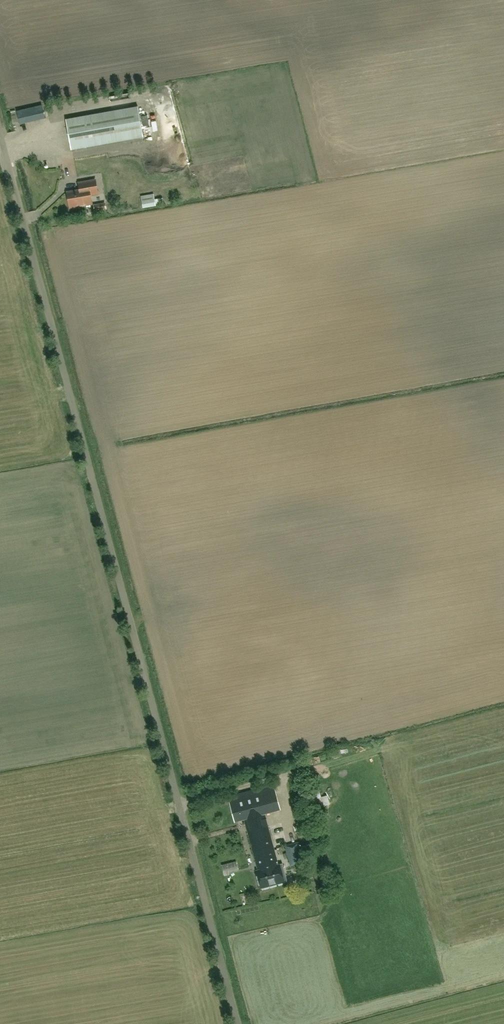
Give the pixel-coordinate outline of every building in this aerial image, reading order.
[(184,95),(176,95),(177,106),(184,106),(184,95)] [(37,107),(38,118),(46,116),(44,106),(37,107)] [(66,120),(72,150),(144,137),(138,107),(66,120)] [(27,120),(25,109),(19,111),(21,122),(27,121),(27,120)] [(81,190),(68,193),(70,208),(92,204),(90,195),(98,194),(96,180),(80,183),(81,190)] [(154,194),(141,197),(143,209),(156,206),(154,194)] [(256,871),(261,889),(284,883),(279,865),(278,865),(265,815),(280,811),(273,785),(228,797),(235,822),(244,820),(258,871),(256,871)] [(300,842),(284,846),(290,866),(305,862),(300,842)]
